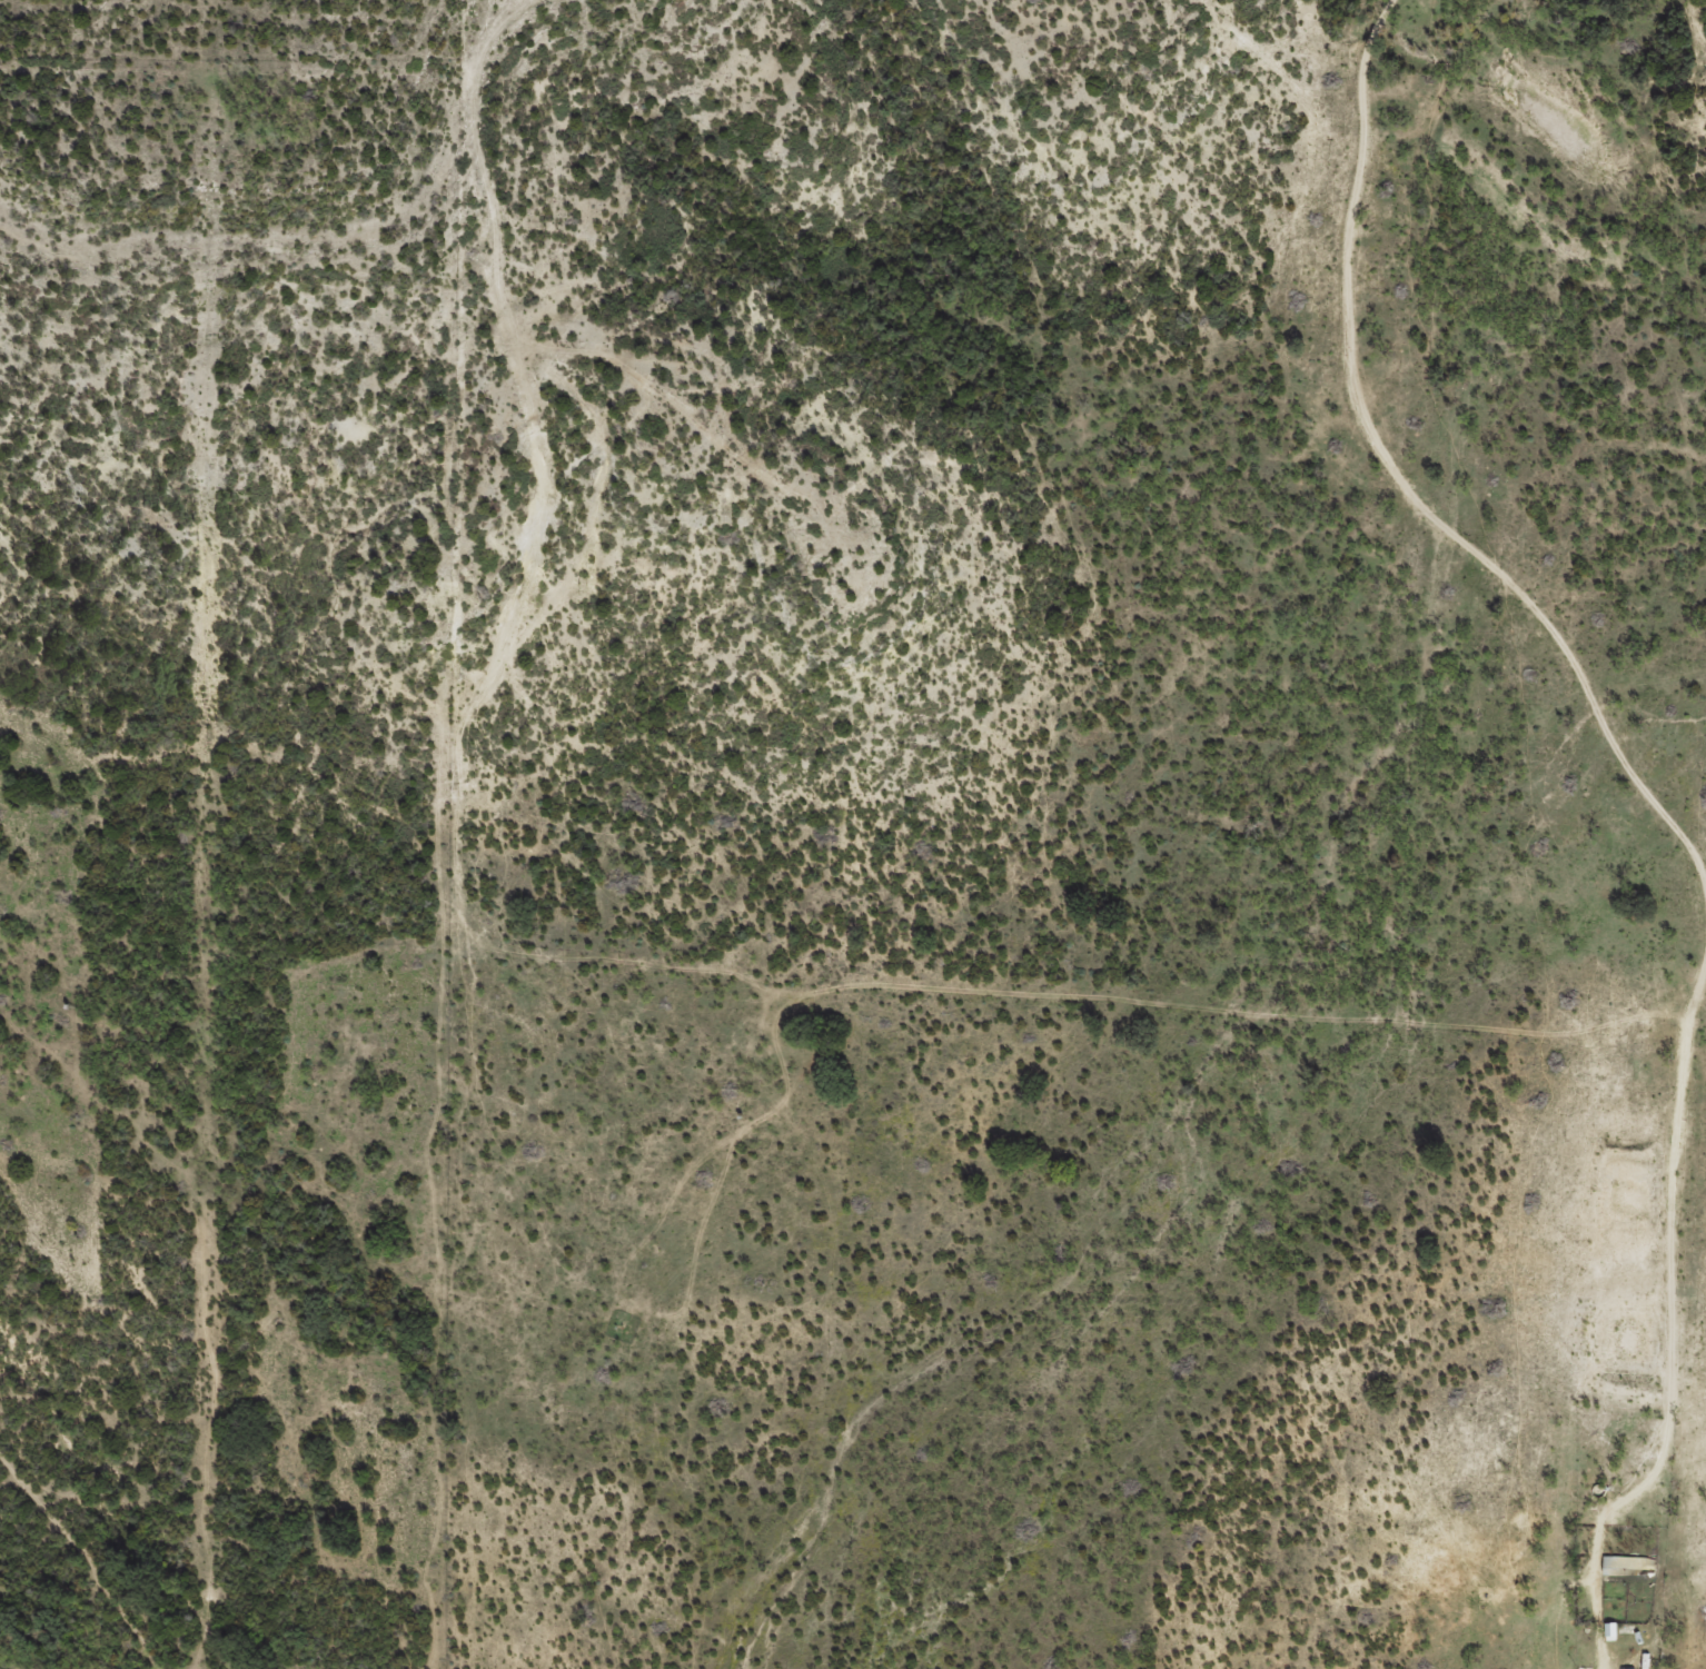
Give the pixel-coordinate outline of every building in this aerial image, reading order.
[(1655,1557),(1602,1556),(1602,1575),(1655,1576),(1655,1557)]
